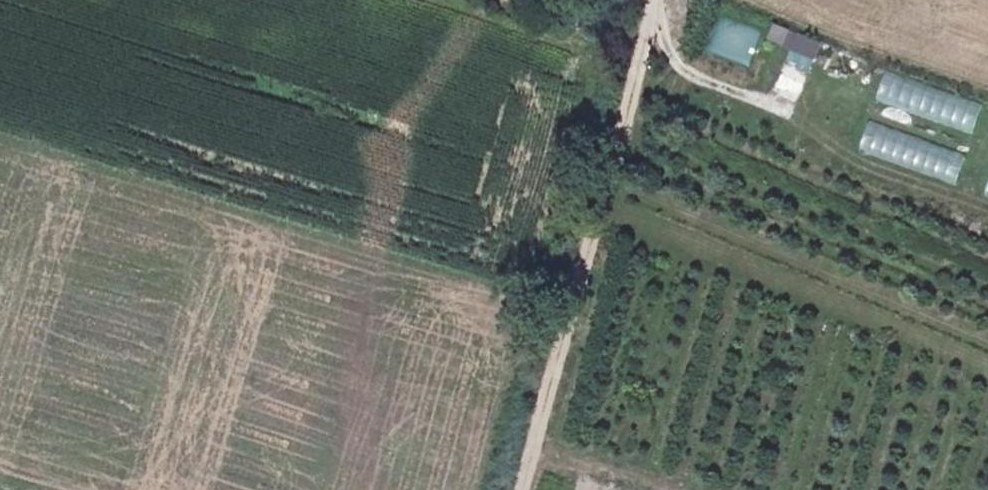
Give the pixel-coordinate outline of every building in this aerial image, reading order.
[(811,69),(820,43),(795,34),(786,61),(811,69)] [(975,126),(981,98),(882,77),(876,106),(975,126)] [(956,183),(965,154),(868,122),(858,151),(956,183)]
